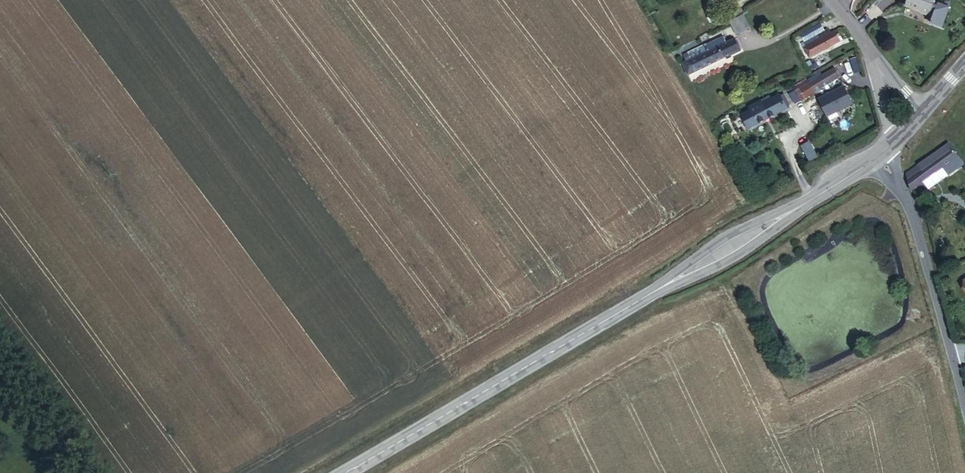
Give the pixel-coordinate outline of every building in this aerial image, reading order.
[(904,5),(920,11),(919,12),(928,15),(926,19),(931,21),(930,24),(940,28),(947,9),(937,5),(932,3),(933,0),(906,0),(904,5)] [(750,27),(744,14),(730,22),(736,34),(750,27)] [(824,30),(821,24),(801,35),(804,41),(824,30)] [(829,29),(802,44),(810,58),(841,41),(836,31),(831,33),(829,29)] [(726,57),(731,55),(739,51),(733,40),(727,43),(724,36),(681,57),(689,75),(726,57)] [(814,93),(840,78),(834,68),(809,82),(808,80),(807,81),(814,93)] [(795,91),(801,100),(802,101),(814,93),(807,81),(794,89),(795,91)] [(826,118),(852,105),(843,88),(818,100),(826,118)] [(795,104),(801,100),(795,91),(789,94),(795,104)] [(784,93),(780,95),(788,109),(791,107),(784,93)] [(788,109),(780,95),(763,104),(761,101),(749,108),(751,110),(742,115),(749,129),(788,109)] [(811,141),(802,146),(810,162),(819,157),(811,141)] [(953,161),(959,157),(948,143),(918,164),(921,168),(945,150),(953,161)] [(905,173),(910,191),(923,182),(942,169),(951,162),(953,161),(945,150),(921,168),(918,164),(905,173)] [(964,186),(964,165),(959,157),(953,161),(951,162),(956,169),(961,175),(954,180),(961,189),(964,186)] [(942,169),(947,176),(950,173),(956,169),(951,162),(942,169)] [(942,169),(923,182),(928,190),(947,176),(942,169)] [(950,173),(954,180),(961,175),(956,169),(950,173)]
